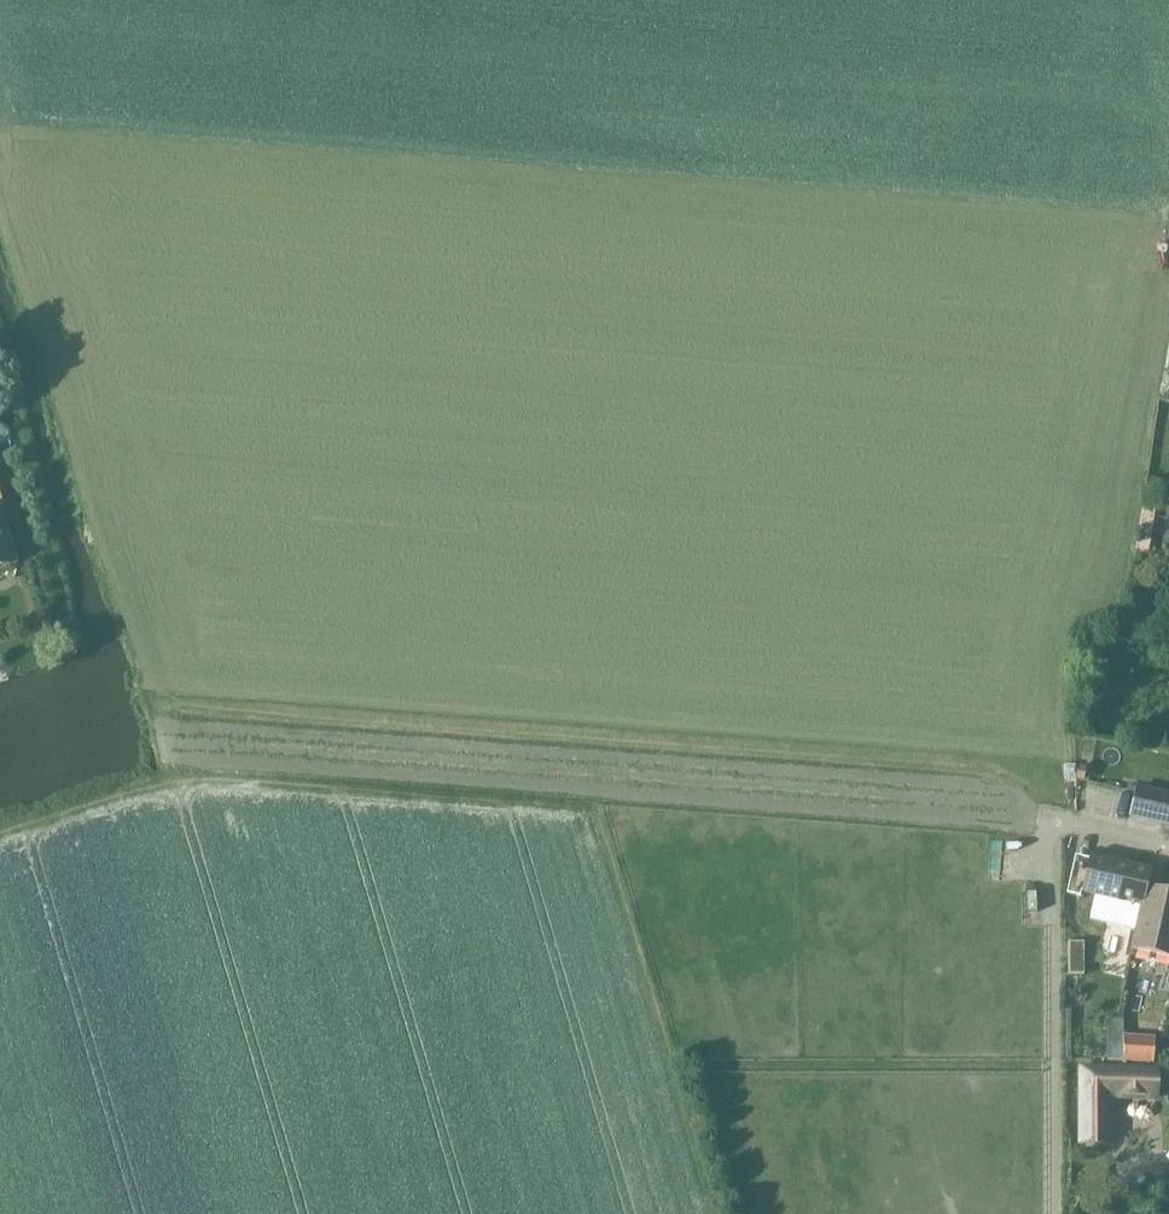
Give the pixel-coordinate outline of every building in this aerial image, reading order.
[(1156,503),(1143,501),(1135,556),(1147,558),(1156,503)] [(17,562),(0,503),(0,567),(17,562)] [(1158,631),(1168,633),(1168,624),(1160,622),(1158,631)] [(1136,788),(1128,817),(1168,828),(1168,797),(1136,788)] [(1158,889),(1147,887),(1151,868),(1090,854),(1089,859),(1075,856),(1066,894),(1082,897),(1083,894),(1096,897),(1091,918),(1137,929),(1132,948),(1168,957),(1168,885),(1159,883),(1158,889)] [(1123,1034),(1123,1018),(1107,1018),(1108,1060),(1152,1063),(1154,1036),(1123,1034)] [(1155,1097),(1155,1070),(1080,1069),(1079,1143),(1102,1144),(1102,1120),(1108,1120),(1109,1097),(1155,1097)]
